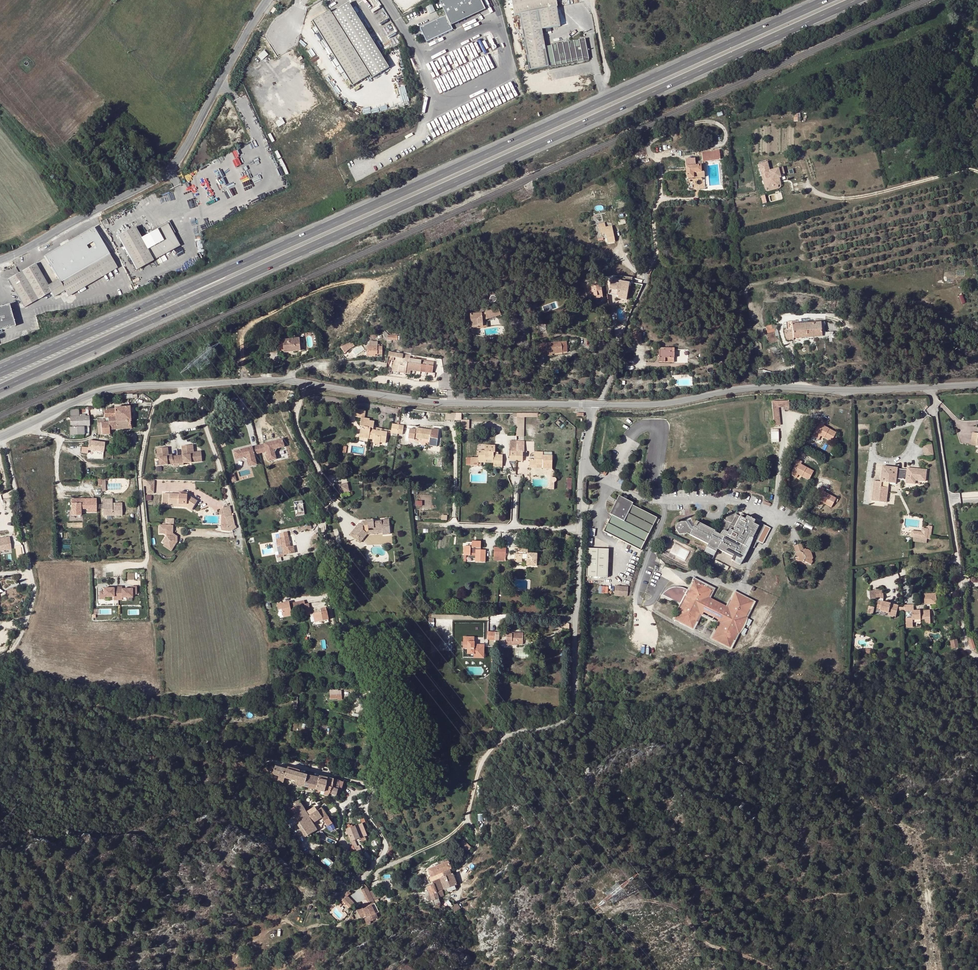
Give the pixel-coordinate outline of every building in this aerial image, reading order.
[(427,42),(453,30),(451,26),(485,10),(481,0),(444,0),(440,2),(446,16),(420,28),(427,42)] [(519,15),(529,71),(588,59),(585,40),(544,48),(541,30),(559,27),(556,8),(556,7),(557,7),(556,0),(511,0),(514,15),(519,14),(519,15)] [(330,12),(312,22),(352,87),(370,76),(372,79),(389,68),(349,4),(332,15),(330,12)] [(259,55),(263,59),(269,54),(265,50),(259,55)] [(719,152),(702,154),(702,163),(720,161),(719,152)] [(686,179),(693,179),(693,174),(704,174),(703,166),(695,166),(694,159),(685,160),(686,179)] [(765,190),(775,187),(774,183),(777,183),(776,180),(778,179),(777,176),(781,175),(780,169),(767,173),(764,164),(756,166),(759,178),(762,178),(765,190)] [(598,225),(599,236),(605,235),(607,244),(615,243),(612,227),(604,228),(603,224),(598,225)] [(35,264),(22,272),(38,300),(51,292),(54,297),(65,291),(69,296),(118,267),(96,227),(45,256),(59,280),(48,286),(35,264)] [(135,228),(118,237),(137,270),(155,259),(149,250),(164,240),(158,229),(141,239),(135,228)] [(25,308),(34,302),(35,304),(37,302),(36,301),(38,300),(22,272),(9,280),(25,308)] [(619,285),(610,283),(609,290),(616,292),(615,297),(618,297),(618,300),(626,301),(629,286),(619,285)] [(600,285),(586,288),(587,298),(593,297),(596,296),(597,299),(602,298),(600,285)] [(16,326),(9,305),(0,307),(0,331),(16,326)] [(481,314),(470,315),(471,329),(475,329),(483,328),(482,321),(501,317),(499,309),(481,314)] [(793,341),(793,339),(792,325),(792,323),(786,323),(786,330),(783,331),(786,341),(793,341)] [(806,324),(807,338),(822,337),(821,323),(806,324)] [(793,339),(801,339),(800,325),(792,325),(793,339)] [(299,339),(277,341),(278,349),(283,348),(283,351),(283,353),(300,352),(299,339)] [(353,344),(352,342),(347,344),(341,348),(341,349),(345,353),(355,346),(353,344)] [(370,346),(367,346),(367,357),(375,357),(375,355),(382,355),(382,346),(377,346),(377,342),(370,342),(370,346)] [(562,355),(560,345),(539,347),(540,350),(543,350),(543,356),(548,355),(548,356),(562,355)] [(356,351),(358,355),(366,350),(364,346),(356,351)] [(659,363),(674,364),(674,349),(661,348),(660,351),(659,363)] [(415,360),(416,354),(411,354),(410,356),(402,355),(402,359),(394,358),(392,372),(406,374),(406,371),(420,373),(422,358),(418,358),(418,360),(415,360)] [(431,367),(423,366),(422,373),(430,374),(431,367)] [(104,410),(104,419),(115,419),(115,423),(120,422),(130,422),(130,407),(114,408),(114,409),(104,410)] [(360,431),(359,438),(363,439),(363,441),(367,442),(367,441),(373,441),(373,445),(378,446),(379,443),(384,444),(386,434),(381,433),(380,434),(375,434),(375,432),(373,432),(374,422),(368,421),(368,420),(365,419),(365,412),(356,410),(356,409),(351,408),(351,411),(355,412),(354,418),(360,419),(358,427),(362,428),(362,430),(360,431)] [(78,417),(70,418),(70,427),(89,427),(89,420),(89,417),(85,417),(78,417)] [(97,420),(97,426),(98,436),(101,435),(102,436),(109,436),(109,431),(121,431),(120,422),(115,423),(115,419),(104,419),(97,420)] [(471,428),(470,419),(462,420),(463,429),(471,428)] [(819,419),(812,432),(829,440),(834,430),(821,424),(823,422),(819,419)] [(120,422),(121,431),(131,430),(130,422),(120,422)] [(84,427),(69,428),(69,436),(85,435),(84,427)] [(397,435),(398,427),(391,427),(390,434),(397,435)] [(780,441),(780,428),(772,429),(773,442),(780,441)] [(431,432),(414,429),(414,432),(410,431),(409,440),(415,441),(415,440),(422,441),(422,443),(429,444),(436,445),(438,433),(431,432)] [(105,443),(89,440),(88,451),(107,454),(108,449),(104,449),(105,443)] [(281,440),(263,445),(265,452),(268,462),(275,460),(274,454),(276,450),(283,448),(281,440)] [(167,447),(158,449),(160,458),(161,458),(162,465),(175,463),(176,465),(186,463),(186,462),(204,459),(203,451),(194,452),(192,443),(183,445),(184,454),(174,456),(171,456),(169,456),(167,447)] [(194,443),(192,443),(194,452),(203,451),(202,449),(195,450),(194,443)] [(932,444),(922,445),(924,457),(934,455),(932,444)] [(493,459),(493,467),(502,467),(502,456),(495,456),(495,447),(484,447),(484,452),(478,452),(478,461),(484,461),(484,459),(493,459)] [(251,448),(233,452),(235,460),(242,458),(246,461),(248,467),(255,465),(253,455),(251,448)] [(542,469),(552,469),(552,456),(542,457),(543,453),(534,453),(534,460),(529,460),(529,467),(537,467),(537,464),(542,464),(542,469)] [(478,458),(466,458),(466,464),(471,464),(470,467),(478,467),(478,461),(478,458)] [(797,459),(791,470),(808,479),(812,470),(800,463),(801,461),(797,459)] [(875,481),(873,501),(887,502),(890,482),(896,483),(897,479),(907,480),(907,482),(915,483),(916,479),(926,480),(927,470),(907,468),(907,470),(897,469),(897,467),(883,466),(881,481),(875,481)] [(146,493),(154,493),(154,482),(147,482),(146,493)] [(348,484),(339,486),(341,494),(350,492),(348,484)] [(824,487),(820,485),(814,497),(831,505),(835,496),(823,489),(824,487)] [(162,507),(169,507),(169,504),(187,505),(193,509),(198,502),(187,495),(179,495),(163,494),(163,495),(162,507)] [(641,551),(648,536),(657,518),(631,505),(632,504),(619,497),(609,515),(612,516),(603,532),(617,539),(641,551)] [(91,499),(71,500),(71,516),(81,516),(80,509),(85,509),(87,509),(91,512),(94,509),(96,509),(96,505),(91,499)] [(112,500),(103,501),(104,518),(122,517),(121,503),(113,503),(112,500)] [(223,510),(227,527),(221,527),(223,532),(229,533),(233,533),(234,530),(229,508),(223,510)] [(227,527),(223,510),(219,511),(219,516),(221,516),(221,527),(227,527)] [(715,532),(713,531),(700,524),(696,530),(694,529),(692,532),(692,533),(690,536),(708,545),(707,549),(716,553),(717,550),(732,558),(733,557),(740,561),(747,548),(745,548),(746,546),(753,550),(757,542),(765,527),(741,514),(735,528),(731,526),(737,515),(731,513),(729,513),(727,516),(719,530),(717,534),(715,533),(715,532)] [(362,523),(361,522),(350,536),(359,543),(366,535),(366,532),(382,531),(383,534),(383,535),(391,535),(390,519),(381,520),(381,522),(374,523),(374,520),(368,521),(368,526),(365,526),(362,523)] [(686,523),(677,523),(679,534),(692,533),(692,532),(690,530),(686,523)] [(171,536),(169,526),(158,526),(160,535),(163,535),(165,536),(166,539),(163,543),(166,544),(170,548),(175,542),(174,539),(171,536)] [(172,526),(169,526),(171,536),(174,539),(175,542),(170,548),(166,544),(164,547),(171,552),(179,541),(178,537),(174,534),(172,526)] [(921,529),(920,533),(911,531),(910,538),(909,541),(925,544),(925,540),(930,541),(933,527),(928,526),(927,530),(921,529)] [(771,529),(765,527),(757,542),(764,545),(771,529)] [(287,532),(279,533),(280,539),(277,539),(278,547),(282,547),(284,555),(284,556),(295,554),(294,547),(291,547),(289,537),(288,537),(287,532)] [(0,539),(0,554),(2,554),(1,550),(7,549),(8,560),(14,559),(10,536),(0,537),(0,539)] [(476,555),(475,563),(484,563),(484,557),(484,551),(480,551),(480,543),(472,542),(471,548),(464,548),(464,555),(476,555)] [(796,553),(796,554),(800,556),(800,560),(803,562),(804,560),(812,564),(813,561),(812,560),(813,557),(812,550),(808,548),(807,549),(806,548),(805,550),(804,549),(802,543),(795,545),(796,553)] [(527,566),(536,567),(536,555),(527,555),(527,549),(519,549),(519,555),(514,555),(514,558),(514,561),(522,561),(522,560),(527,560),(527,566)] [(716,553),(707,549),(704,554),(712,559),(716,553)] [(609,551),(588,550),(587,577),(608,578),(609,551)] [(674,619),(692,628),(700,614),(702,615),(717,623),(719,624),(711,638),(730,647),(737,633),(739,634),(747,617),(746,616),(753,602),(735,592),(728,607),(726,606),(710,598),(708,597),(712,590),(694,581),(689,591),(687,590),(682,588),(678,587),(674,587),(670,588),(666,591),(663,594),(661,595),(660,597),(681,606),(674,619)] [(628,586),(615,585),(614,596),(622,597),(622,596),(627,596),(628,586)] [(104,598),(104,597),(114,597),(114,598),(114,600),(122,600),(122,598),(132,598),(132,594),(136,594),(136,586),(131,586),(131,588),(122,589),(122,587),(114,587),(114,588),(103,588),(103,591),(99,591),(99,598),(99,599),(104,599),(104,598)] [(870,598),(879,597),(884,597),(883,589),(869,591),(870,598)] [(935,592),(923,592),(923,604),(935,604),(935,592)] [(883,600),(879,599),(877,607),(881,608),(880,609),(888,612),(888,614),(896,616),(898,609),(898,608),(891,606),(891,602),(883,600)] [(296,601),(297,609),(302,608),(304,603),(304,600),(296,601)] [(281,608),(282,616),(291,614),(290,610),(297,609),(296,601),(289,602),(287,603),(286,601),(277,603),(278,608),(281,608)] [(302,608),(303,615),(310,613),(308,603),(304,603),(302,608)] [(313,613),(314,621),(328,618),(326,607),(320,608),(321,612),(313,613)] [(929,610),(911,610),(911,617),(906,616),(906,624),(912,624),(912,619),(924,619),(924,621),(929,621),(929,610)] [(495,640),(495,633),(487,633),(487,648),(495,648),(495,640)] [(513,636),(506,635),(506,645),(522,645),(523,634),(513,634),(513,636)] [(467,650),(467,655),(473,655),(473,659),(483,659),(483,646),(473,646),(473,638),(462,638),(462,650),(467,650)] [(951,648),(958,647),(957,639),(950,640),(951,648)] [(337,689),(337,690),(330,691),(331,699),(338,699),(338,700),(342,700),(341,692),(343,692),(342,688),(337,689)] [(278,778),(281,769),(275,767),(273,776),(278,778)] [(287,770),(281,769),(278,778),(277,783),(283,785),(285,780),(296,783),(295,787),(304,789),(307,776),(300,774),(300,772),(288,768),(287,770)] [(319,779),(307,776),(304,789),(316,792),(319,779)] [(328,779),(320,777),(319,779),(316,792),(321,793),(320,796),(324,797),(328,779)] [(334,781),(328,779),(324,797),(328,798),(329,795),(330,795),(334,781)] [(340,783),(334,781),(330,795),(336,797),(338,791),(340,783)] [(289,815),(286,817),(289,821),(291,819),(299,815),(303,821),(309,817),(306,813),(300,804),(287,812),(289,815)] [(306,813),(309,817),(317,812),(315,808),(310,811),(306,813)] [(317,812),(309,817),(313,825),(322,819),(327,827),(328,827),(333,824),(329,819),(327,816),(322,809),(317,812)] [(299,815),(291,819),(292,821),(296,826),(303,821),(299,815)] [(303,821),(296,826),(304,839),(308,836),(311,834),(317,830),(313,825),(309,817),(303,821)] [(358,833),(364,830),(361,824),(344,830),(350,842),(354,841),(360,839),(358,833)] [(366,837),(364,830),(358,833),(360,839),(366,837)] [(468,853),(474,846),(466,839),(460,846),(468,853)] [(354,841),(350,842),(353,851),(359,856),(362,854),(360,849),(358,850),(354,841)] [(451,870),(448,863),(427,870),(432,885),(424,889),(424,891),(427,890),(430,896),(437,893),(441,892),(443,891),(439,880),(444,878),(443,874),(451,870)] [(457,886),(451,870),(443,874),(444,878),(439,880),(443,891),(446,890),(456,887),(457,886)] [(376,890),(370,893),(375,901),(380,898),(376,890)] [(375,901),(370,893),(364,895),(370,906),(372,905),(376,904),(375,901)] [(437,893),(430,896),(432,902),(440,899),(439,898),(437,893)] [(349,908),(354,903),(348,897),(347,898),(343,901),(349,908)] [(380,911),(376,904),(372,905),(378,918),(382,915),(380,911)] [(378,918),(372,905),(370,906),(363,910),(364,911),(365,915),(363,916),(367,923),(378,918)]
